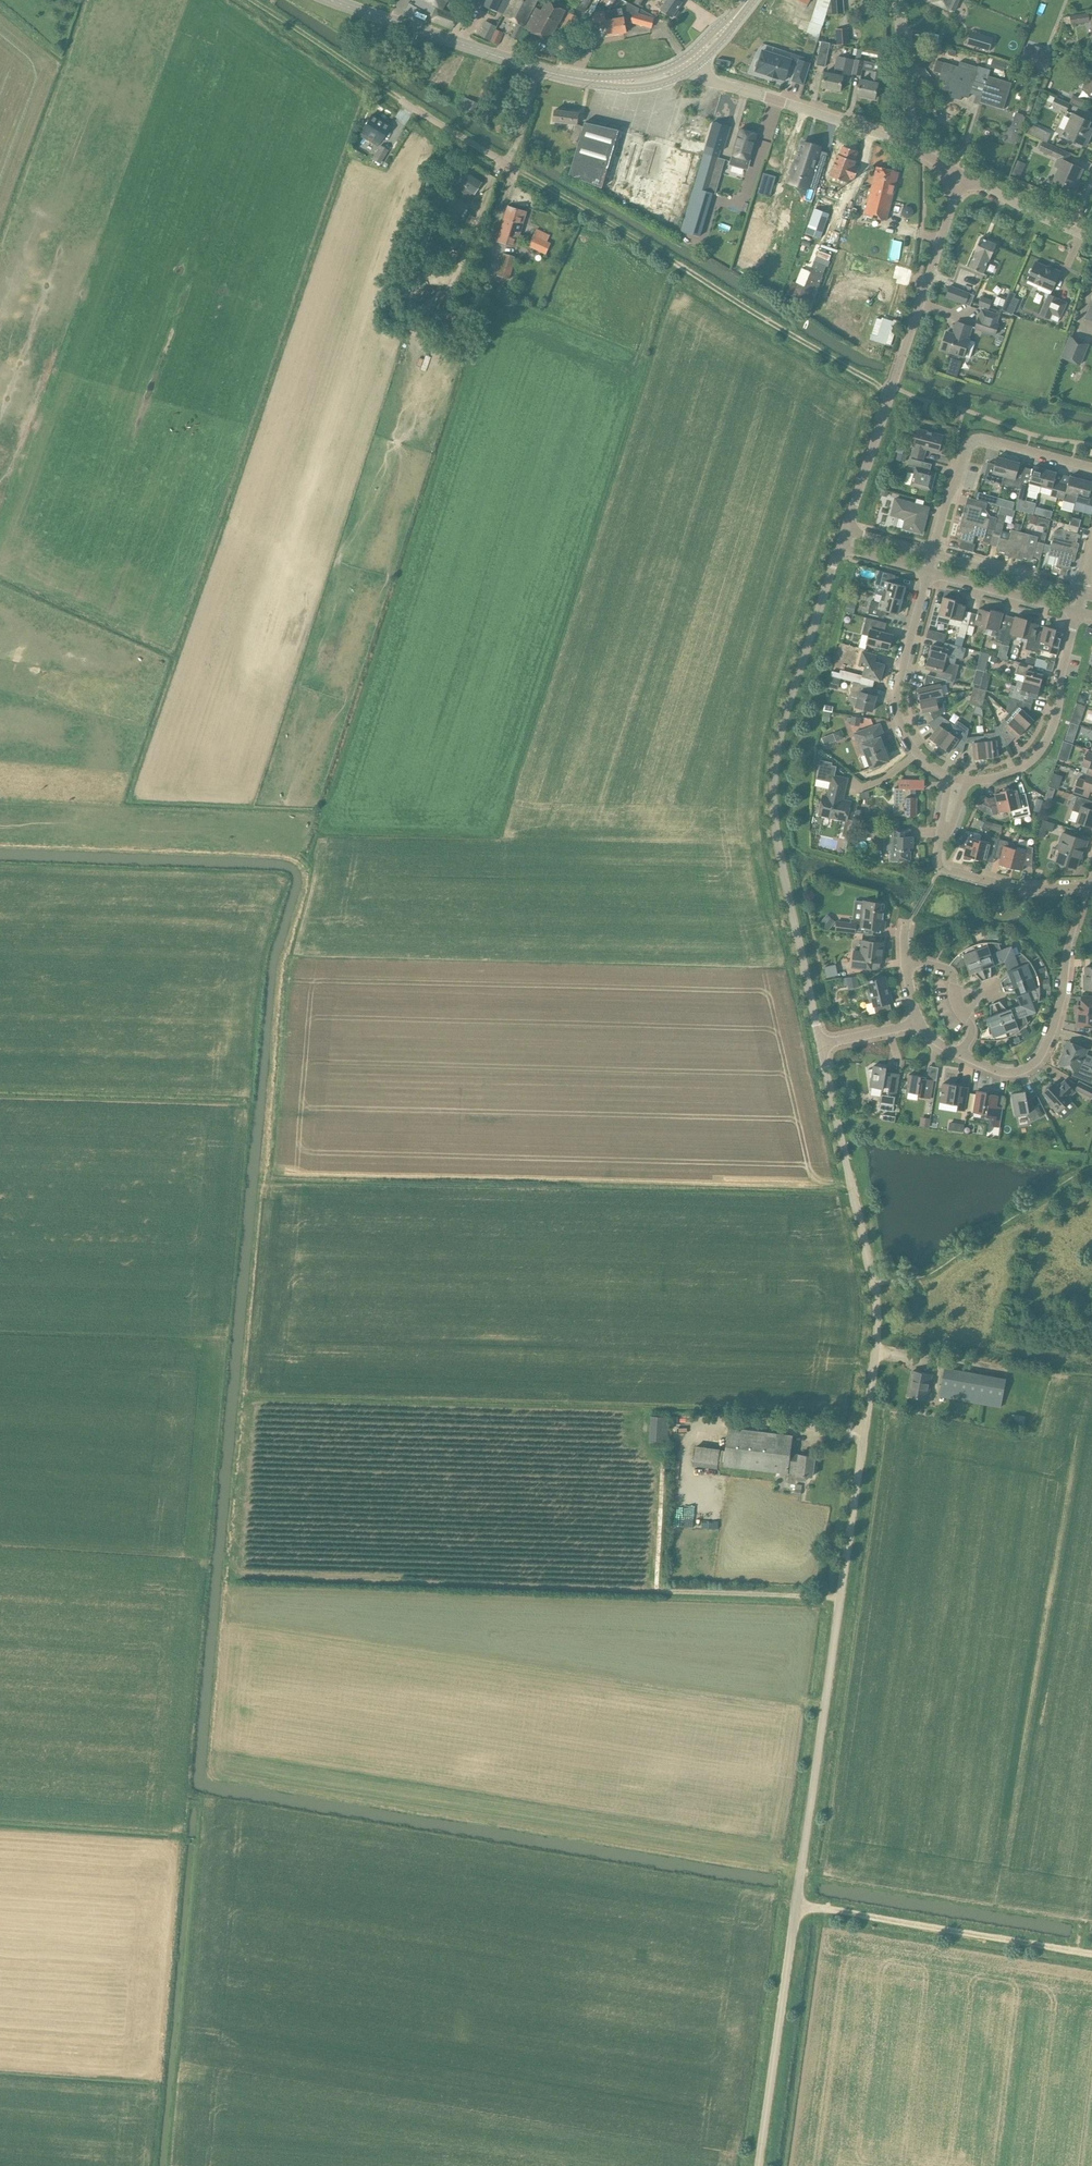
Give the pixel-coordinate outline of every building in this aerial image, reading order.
[(438,9),(445,12),(451,0),(420,0),(438,9)] [(482,5),(497,13),(499,8),(505,11),(511,0),(485,0),(482,5)] [(505,17),(518,23),(512,37),(518,40),(537,0),(513,0),(505,17)] [(566,11),(547,0),(542,11),(536,8),(525,28),(549,41),(566,11)] [(568,4),(584,13),(591,0),(571,0),(568,4)] [(600,2),(610,9),(616,0),(602,0),(600,2)] [(666,3),(661,10),(664,11),(673,17),(673,16),(676,17),(680,12),(678,9),(683,3),(678,0),(662,0),(666,3)] [(827,14),(845,13),(844,0),(831,0),(827,14)] [(928,0),(954,12),(959,0),(928,0)] [(651,28),(654,17),(628,3),(627,11),(634,13),(631,23),(651,28)] [(775,4),(768,17),(787,29),(788,28),(795,17),(799,20),(803,13),(791,5),(787,12),(775,4)] [(605,12),(604,6),(600,7),(596,13),(593,24),(606,21),(609,36),(626,33),(624,18),(623,18),(622,9),(605,12)] [(455,17),(437,10),(432,21),(451,28),(455,17)] [(579,17),(570,13),(563,25),(572,30),(579,17)] [(1090,21),(1089,13),(1070,16),(1072,24),(1090,21)] [(496,27),(486,22),(483,28),(485,29),(481,37),(489,41),(496,27)] [(850,44),(849,28),(836,29),(837,45),(850,44)] [(504,33),(496,29),(491,41),(499,45),(504,33)] [(971,31),(967,44),(973,46),(990,51),(994,38),(977,33),(971,31)] [(830,44),(822,42),(817,65),(825,67),(830,44)] [(856,60),(853,74),(861,76),(863,69),(872,71),(870,82),(860,80),(857,95),(875,99),(879,84),(878,84),(882,64),(861,60),(862,54),(878,57),(883,60),(885,60),(886,55),(858,49),(856,60)] [(1025,49),(1021,60),(1046,69),(1050,57),(1025,49)] [(786,81),(793,61),(763,51),(760,62),(757,62),(756,67),(758,68),(757,71),(769,75),(768,76),(779,79),(786,81)] [(853,74),(856,60),(837,56),(835,68),(836,68),(834,73),(825,72),(822,88),(840,92),(842,81),(851,83),(853,74)] [(1091,62),(1077,56),(1073,65),(1087,71),(1091,62)] [(804,84),(811,63),(800,60),(794,81),(804,84)] [(937,60),(934,71),(942,73),(945,62),(937,60)] [(942,73),(940,79),(947,81),(944,91),(949,93),(949,94),(950,94),(949,97),(961,100),(962,96),(968,98),(973,81),(979,83),(984,67),(978,66),(977,67),(960,61),(959,67),(945,62),(942,73)] [(984,67),(979,83),(986,85),(980,102),(1004,109),(1007,99),(1012,83),(989,76),(991,70),(986,68),(984,67)] [(1090,72),(1082,90),(1091,94),(1090,98),(1091,99),(1091,73),(1090,72)] [(1073,95),(1071,102),(1082,107),(1085,100),(1073,95)] [(1066,112),(1070,104),(1056,97),(1052,105),(1066,112)] [(613,127),(618,104),(603,101),(601,110),(588,107),(582,138),(594,140),(597,123),(613,127)] [(548,109),(548,123),(576,124),(576,111),(548,109)] [(1017,113),(1014,123),(1020,124),(1023,115),(1017,113)] [(1072,114),(1064,131),(1066,132),(1064,136),(1076,142),(1086,147),(1091,134),(1091,129),(1086,126),(1088,122),(1090,123),(1091,122),(1072,114)] [(363,128),(359,135),(377,147),(390,126),(371,115),(363,128)] [(714,122),(704,154),(719,158),(721,150),(724,151),(726,140),(730,127),(729,128),(719,125),(720,124),(714,122)] [(1032,124),(1027,133),(1047,143),(1052,134),(1032,124)] [(737,140),(730,164),(747,169),(754,145),(757,135),(740,130),(737,140)] [(1071,154),(1043,141),(1039,150),(1057,159),(1054,166),(1061,169),(1055,182),(1073,191),(1079,178),(1077,177),(1081,168),(1067,162),(1071,154)] [(798,159),(793,174),(811,179),(819,182),(824,167),(816,164),(821,148),(803,142),(802,147),(801,146),(800,151),(799,155),(797,159),(798,159)] [(387,151),(380,146),(373,158),(380,162),(387,151)] [(838,154),(830,176),(839,179),(848,183),(850,178),(855,180),(859,167),(855,165),(856,161),(855,160),(858,151),(843,146),(840,155),(838,154)] [(668,219),(669,220),(684,183),(669,177),(666,185),(663,183),(665,178),(654,174),(655,171),(641,165),(640,168),(626,162),(627,160),(612,154),(599,185),(600,186),(602,183),(609,186),(608,189),(614,191),(628,196),(627,200),(641,206),(642,205),(655,211),(654,214),(661,216),(662,213),(669,216),(668,219)] [(719,158),(704,154),(681,231),(701,237),(713,194),(709,192),(719,158)] [(898,173),(877,167),(875,178),(866,215),(876,218),(886,220),(898,173)] [(1014,170),(1012,174),(1020,178),(1022,173),(1014,170)] [(463,171),(452,190),(470,201),(482,182),(473,177),(472,176),(463,171)] [(422,195),(428,197),(433,182),(427,180),(422,195)] [(466,204),(449,195),(446,201),(440,198),(436,206),(449,213),(446,218),(455,223),(466,204)] [(903,208),(902,212),(904,216),(909,217),(913,215),(914,210),(911,206),(907,205),(903,208)] [(527,212),(508,206),(498,242),(516,247),(527,212)] [(815,209),(806,233),(820,238),(829,214),(815,209)] [(452,233),(448,242),(457,247),(462,239),(466,231),(456,226),(452,233)] [(550,236),(537,229),(529,247),(546,254),(551,243),(547,242),(550,236)] [(976,253),(969,268),(979,272),(983,273),(989,258),(990,259),(992,255),(997,245),(981,238),(975,252),(976,253)] [(516,259),(505,255),(498,276),(510,280),(516,259)] [(1032,272),(1028,280),(1038,285),(1037,286),(1038,289),(1046,292),(1046,293),(1050,295),(1052,291),(1055,285),(1059,275),(1047,269),(1048,267),(1036,262),(1032,272)] [(970,294),(950,286),(946,297),(965,305),(970,294)] [(1010,291),(1002,310),(1013,315),(1020,299),(1015,297),(1016,294),(1010,291)] [(465,299),(478,303),(480,298),(467,293),(465,299)] [(1048,299),(1041,315),(1050,319),(1052,314),(1061,318),(1067,303),(1059,299),(1050,295),(1046,293),(1045,295),(1045,298),(1048,299)] [(993,300),(982,296),(979,305),(989,309),(993,300)] [(460,309),(474,315),(476,309),(462,304),(460,309)] [(1000,315),(982,309),(975,329),(996,335),(1000,324),(998,323),(1000,315)] [(967,325),(957,322),(954,330),(956,331),(954,335),(947,332),(941,349),(964,357),(964,356),(970,358),(976,342),(968,339),(972,327),(967,325)] [(1089,344),(1070,337),(1062,357),(1080,364),(1089,344)] [(949,366),(947,372),(957,375),(959,369),(949,366)] [(944,436),(918,429),(914,446),(911,456),(923,460),(926,449),(939,453),(944,436)] [(897,460),(905,462),(907,455),(899,453),(897,460)] [(984,479),(1002,484),(1004,476),(1009,460),(997,457),(995,464),(988,463),(984,479)] [(932,464),(911,458),(909,466),(915,468),(910,485),(931,491),(936,473),(930,471),(932,464)] [(1010,461),(1009,460),(1004,476),(1002,484),(1021,488),(1022,483),(1025,471),(1019,470),(1020,463),(1016,462),(1016,460),(1011,459),(1010,461)] [(1019,499),(1016,509),(1034,514),(1036,503),(1026,500),(1029,490),(1039,493),(1040,492),(1041,486),(1045,470),(1034,467),(1032,473),(1025,471),(1022,483),(1021,488),(1021,490),(1020,491),(1018,499),(1019,499)] [(1041,486),(1040,492),(1058,497),(1061,483),(1055,481),(1057,473),(1045,470),(1041,486)] [(1061,483),(1058,497),(1064,499),(1064,500),(1075,503),(1076,501),(1082,480),(1070,477),(1068,485),(1061,483)] [(1075,503),(1076,503),(1076,501),(1091,505),(1091,490),(1091,488),(1091,483),(1082,480),(1076,501),(1075,503)] [(889,491),(883,489),(881,495),(887,497),(889,491)] [(988,495),(986,502),(988,503),(997,505),(999,498),(988,495)] [(987,529),(994,530),(997,518),(990,516),(986,509),(988,503),(986,502),(972,498),(970,505),(969,505),(967,513),(964,512),(961,522),(987,529)] [(1005,500),(999,498),(997,505),(1004,507),(1005,500)] [(915,504),(896,499),(891,515),(900,518),(898,526),(904,527),(903,529),(922,533),(925,523),(925,522),(925,521),(924,520),(921,519),(925,507),(923,506),(924,501),(917,499),(915,504)] [(997,518),(994,530),(990,543),(990,545),(997,547),(996,551),(1005,553),(1004,556),(1013,558),(1020,532),(1014,530),(1011,530),(1010,532),(1002,531),(1006,517),(998,515),(997,518)] [(961,522),(959,531),(961,532),(959,540),(961,541),(959,548),(973,552),(975,544),(973,544),(975,536),(985,538),(984,541),(990,543),(994,530),(987,529),(961,522)] [(1016,523),(1014,530),(1020,532),(1022,525),(1016,523)] [(1076,527),(1070,525),(1065,524),(1063,529),(1061,528),(1055,531),(1053,536),(1051,546),(1077,553),(1079,543),(1077,543),(1079,534),(1077,534),(1079,527),(1076,527)] [(1020,532),(1013,558),(1023,561),(1024,558),(1032,560),(1033,557),(1041,559),(1042,553),(1044,544),(1045,544),(1037,542),(1038,537),(1025,533),(1021,532),(1020,532)] [(1048,555),(1050,556),(1048,564),(1053,565),(1052,572),(1066,576),(1068,570),(1069,570),(1072,562),(1074,562),(1077,553),(1051,546),(1044,544),(1042,553),(1048,554),(1048,555)] [(882,595),(902,600),(906,587),(891,582),(893,575),(879,571),(876,584),(884,587),(882,595)] [(898,614),(902,600),(882,595),(880,603),(871,601),(868,615),(881,618),(883,610),(898,614)] [(934,607),(930,625),(937,627),(938,622),(949,625),(949,624),(956,600),(944,597),(941,609),(934,607)] [(956,600),(949,624),(960,627),(961,627),(962,623),(962,621),(964,616),(967,605),(960,604),(961,602),(956,600)] [(856,604),(848,602),(845,612),(854,614),(856,604)] [(987,628),(991,610),(986,608),(986,610),(979,609),(977,619),(975,624),(987,628)] [(995,642),(1002,644),(1006,626),(1000,625),(1003,613),(991,610),(987,628),(993,629),(991,635),(996,636),(995,642)] [(1016,636),(1023,637),(1027,619),(1016,616),(1013,628),(1006,626),(1002,644),(1008,646),(1010,639),(1015,640),(1016,636)] [(880,622),(866,618),(862,635),(869,636),(867,644),(889,650),(893,635),(878,631),(880,622)] [(1027,619),(1023,637),(1028,639),(1025,649),(1038,652),(1040,642),(1045,626),(1043,632),(1037,630),(1038,625),(1032,623),(1033,621),(1027,619)] [(960,627),(958,636),(965,638),(966,634),(968,625),(962,623),(961,627),(960,627)] [(975,627),(968,625),(966,634),(972,635),(973,631),(975,627)] [(1051,628),(1045,626),(1040,642),(1052,645),(1050,653),(1057,655),(1063,633),(1056,632),(1057,627),(1052,626),(1051,628)] [(936,632),(929,630),(926,638),(933,640),(936,632)] [(932,645),(929,657),(946,661),(955,664),(956,658),(963,660),(966,649),(955,646),(945,643),(943,648),(932,645)] [(877,656),(862,652),(859,666),(865,667),(862,676),(881,681),(881,679),(883,680),(885,673),(883,672),(885,665),(875,662),(877,656)] [(981,652),(979,658),(988,660),(989,655),(989,654),(981,652)] [(1025,664),(1033,666),(1035,658),(1027,656),(1025,664)] [(929,657),(926,668),(937,671),(936,677),(947,680),(955,682),(960,665),(955,664),(946,661),(929,657)] [(1048,660),(1046,670),(1052,672),(1055,662),(1048,660)] [(1033,666),(1025,664),(1018,662),(1015,674),(1025,676),(1024,682),(1040,687),(1043,675),(1032,672),(1033,666)] [(977,669),(976,673),(978,677),(983,678),(984,671),(977,669)] [(947,683),(947,680),(936,677),(927,675),(926,684),(929,684),(929,687),(917,689),(920,701),(936,697),(944,696),(941,685),(947,683)] [(860,684),(872,687),(874,679),(870,678),(862,676),(860,684)] [(832,677),(829,687),(838,690),(841,679),(832,677)] [(1012,685),(1009,697),(1018,699),(1032,703),(1033,703),(1034,700),(1035,697),(1037,698),(1040,687),(1024,682),(1018,680),(1016,686),(1012,685)] [(860,684),(853,682),(849,696),(858,698),(856,707),(873,711),(877,696),(870,695),(872,687),(860,684)] [(1087,697),(1080,694),(1078,701),(1085,704),(1087,697)] [(934,720),(930,722),(941,715),(940,715),(946,711),(943,702),(938,703),(936,697),(920,701),(923,713),(933,710),(934,713),(931,714),(934,720)] [(1030,711),(1032,703),(1018,699),(1017,705),(1009,714),(1026,729),(1034,721),(1025,712),(1027,710),(1030,711)] [(1005,719),(998,726),(1007,744),(1007,746),(1016,736),(1018,738),(1026,729),(1009,714),(1004,718),(1005,719)] [(954,725),(941,715),(930,722),(929,724),(933,730),(934,728),(936,730),(930,739),(940,746),(954,725)] [(851,720),(851,722),(860,724),(861,722),(861,721),(862,718),(852,716),(851,720)] [(954,726),(954,725),(940,746),(949,753),(954,746),(957,747),(956,749),(963,754),(967,736),(954,726)] [(879,738),(874,726),(854,733),(858,746),(862,745),(871,768),(872,768),(873,770),(881,767),(880,765),(890,761),(881,737),(879,738)] [(1007,744),(998,726),(995,727),(995,733),(984,734),(984,735),(987,758),(999,757),(997,745),(1000,745),(1000,747),(1007,744)] [(844,738),(841,730),(833,733),(836,741),(844,738)] [(1068,733),(1066,739),(1074,742),(1076,736),(1068,733)] [(987,758),(984,735),(972,737),(975,759),(987,758)] [(1081,764),(1087,748),(1076,744),(1070,760),(1081,764)] [(1087,774),(1091,776),(1091,753),(1087,752),(1082,765),(1089,768),(1087,774)] [(819,815),(847,821),(851,802),(841,800),(842,794),(844,795),(847,779),(835,776),(837,767),(832,766),(832,763),(820,761),(816,780),(831,783),(828,797),(823,796),(819,815)] [(1087,774),(1085,780),(1078,778),(1074,792),(1078,794),(1088,797),(1091,790),(1091,791),(1091,776),(1087,774)] [(911,781),(900,781),(900,788),(894,788),(894,810),(905,810),(905,816),(916,816),(917,798),(911,798),(911,781)] [(1012,789),(1007,790),(1011,810),(1013,819),(1031,814),(1031,813),(1029,806),(1028,804),(1026,793),(1020,795),(1018,789),(1012,790),(1012,789)] [(993,815),(1011,810),(1007,790),(1001,792),(1001,793),(995,794),(996,797),(989,798),(984,796),(980,803),(991,808),(993,815)] [(1077,796),(1069,819),(1082,824),(1091,828),(1091,801),(1085,799),(1080,797),(1077,796)] [(862,810),(857,810),(855,819),(869,820),(869,817),(861,817),(862,810)] [(983,827),(985,823),(985,822),(979,819),(976,824),(983,827)] [(1038,827),(1046,830),(1049,821),(1040,819),(1038,827)] [(986,821),(984,827),(1000,832),(1002,825),(986,821)] [(907,829),(884,829),(884,842),(885,843),(887,845),(892,845),(892,851),(890,851),(889,862),(899,862),(899,861),(911,861),(911,851),(909,851),(909,848),(913,848),(913,837),(907,837),(907,829)] [(964,856),(976,859),(981,839),(974,838),(973,832),(966,831),(958,847),(966,849),(964,856)] [(1087,841),(1063,833),(1058,849),(1060,850),(1056,862),(1059,863),(1059,864),(1060,866),(1063,867),(1065,866),(1065,865),(1076,869),(1080,857),(1078,857),(1080,852),(1084,853),(1087,841)] [(990,851),(996,853),(999,839),(991,837),(987,841),(981,839),(976,859),(987,862),(990,851)] [(999,865),(1011,868),(1016,848),(1009,847),(1008,841),(999,839),(996,853),(995,858),(1001,859),(999,865)] [(1016,848),(1011,868),(1022,871),(1024,864),(1032,867),(1033,848),(1026,846),(1017,843),(1016,849),(1016,848)] [(879,903),(866,902),(864,920),(852,918),(851,923),(837,922),(836,931),(856,933),(856,925),(861,926),(861,927),(885,930),(885,927),(882,926),(884,910),(879,910),(879,903)] [(836,921),(827,914),(820,923),(828,930),(836,921)] [(884,943),(862,940),(862,941),(864,941),(863,952),(854,951),(852,968),(872,970),(872,969),(869,969),(870,961),(881,963),(884,943)] [(987,943),(988,946),(995,965),(1005,962),(1008,971),(1019,967),(1015,957),(1023,954),(1022,953),(1021,953),(1022,954),(1015,957),(1011,947),(1001,951),(999,944),(1000,944),(1000,943),(996,943),(991,942),(987,942),(986,943),(987,943)] [(991,967),(995,965),(988,946),(976,950),(974,945),(974,946),(987,980),(991,978),(991,967)] [(987,980),(974,946),(976,951),(964,955),(963,952),(964,951),(963,951),(960,953),(957,956),(954,959),(951,962),(951,964),(952,963),(958,967),(967,964),(970,974),(975,973),(982,981),(987,980)] [(1001,982),(1003,987),(1032,976),(1037,974),(1032,976),(1027,964),(1030,963),(1031,964),(1032,964),(1029,960),(1026,957),(1023,954),(1015,957),(1019,967),(1008,971),(1010,975),(1001,982)] [(833,965),(825,967),(827,977),(836,976),(833,965)] [(1032,976),(1003,987),(1004,992),(1005,992),(1016,992),(1017,996),(1028,992),(1031,1002),(1040,999),(1040,996),(1040,992),(1040,989),(1040,986),(1039,986),(1039,987),(1036,988),(1032,977),(1037,975),(1037,974),(1032,976)] [(858,976),(847,978),(849,989),(860,987),(858,976)] [(889,992),(885,978),(873,981),(873,979),(871,980),(871,981),(868,982),(869,987),(867,987),(871,1002),(873,1002),(876,1015),(892,1009),(890,1003),(892,1002),(890,992),(889,992)] [(1039,1001),(1040,999),(1031,1002),(1028,992),(1017,996),(1021,1005),(1011,1009),(1018,1028),(1019,1031),(1018,1031),(1019,1032),(1020,1031),(1023,1029),(1025,1027),(1027,1025),(1029,1022),(1029,1021),(1028,1023),(1028,1016),(1036,1012),(1032,1002),(1039,999),(1038,1001),(1039,1001)] [(1082,996),(1081,1006),(1080,1006),(1079,1013),(1078,1013),(1077,1027),(1088,1027),(1091,1027),(1091,997),(1082,996)] [(1018,1028),(1011,1009),(1007,1010),(1000,1001),(995,1003),(1008,1037),(1006,1032),(1018,1028)] [(1008,1037),(995,1003),(991,1005),(991,1016),(986,1018),(990,1028),(982,1031),(980,1039),(978,1038),(978,1039),(984,1040),(988,1040),(992,1041),(996,1040),(995,1040),(994,1037),(1006,1032),(1008,1037)] [(1021,1032),(1025,1037),(1030,1033),(1026,1028),(1021,1032)] [(1074,1070),(1072,1075),(1091,1083),(1091,1069),(1091,1067),(1082,1063),(1088,1050),(1080,1046),(1070,1042),(1065,1054),(1063,1053),(1059,1064),(1069,1068),(1074,1070)] [(874,1069),(868,1070),(870,1078),(870,1077),(872,1078),(871,1087),(883,1089),(882,1094),(881,1094),(881,1096),(880,1102),(881,1102),(881,1103),(881,1104),(880,1109),(893,1111),(894,1105),(898,1085),(899,1074),(891,1073),(891,1075),(886,1074),(887,1068),(874,1066),(874,1069)] [(921,1077),(909,1075),(908,1085),(909,1085),(908,1092),(918,1094),(918,1096),(930,1098),(932,1091),(933,1080),(921,1078),(921,1077)] [(1075,1092),(1065,1081),(1061,1084),(1062,1085),(1059,1088),(1055,1083),(1043,1093),(1051,1101),(1050,1103),(1059,1112),(1072,1100),(1070,1098),(1075,1092)] [(1080,1081),(1076,1089),(1091,1097),(1091,1095),(1091,1087),(1080,1081)] [(969,1088),(943,1083),(940,1102),(958,1105),(957,1109),(965,1111),(969,1088)] [(1000,1128),(1003,1107),(996,1106),(998,1096),(990,1095),(990,1096),(987,1095),(987,1093),(977,1091),(974,1113),(983,1114),(982,1116),(994,1118),(992,1126),(1000,1128)] [(1027,1100),(1026,1091),(1011,1094),(1015,1115),(1027,1113),(1031,1121),(1039,1117),(1040,1117),(1046,1114),(1042,1105),(1037,1095),(1030,1099),(1031,1100),(1027,1100)] [(920,1125),(930,1127),(931,1118),(921,1117),(920,1125)] [(951,1130),(963,1132),(964,1124),(952,1122),(951,1130)] [(1005,1379),(944,1368),(940,1395),(1000,1406),(1005,1379)] [(932,1374),(914,1371),(912,1386),(910,1386),(908,1396),(919,1398),(927,1399),(932,1374)] [(1025,1416),(1012,1414),(1010,1427),(1023,1429),(1025,1416)] [(653,1442),(664,1442),(664,1430),(668,1430),(668,1435),(670,1435),(670,1429),(664,1429),(664,1416),(654,1415),(653,1442)] [(728,1435),(725,1465),(781,1472),(797,1474),(797,1480),(806,1481),(807,1475),(813,1476),(815,1456),(800,1454),(799,1454),(790,1453),(792,1443),(728,1435)] [(720,1450),(696,1446),(694,1465),(717,1468),(720,1450)]
